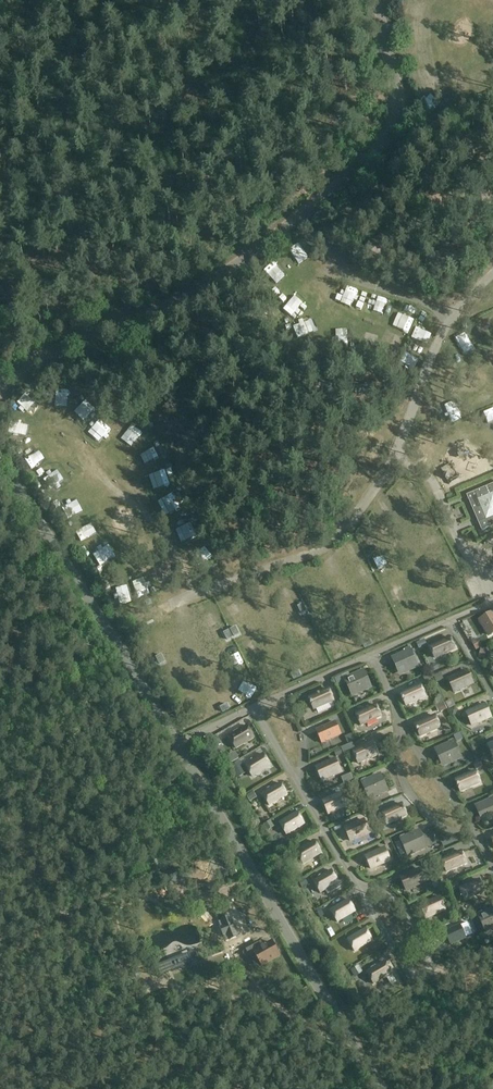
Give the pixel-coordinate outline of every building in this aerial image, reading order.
[(408,23),(421,26),(425,13),(412,9),(408,23)] [(287,262),(296,272),(305,263),(296,254),(287,262)] [(277,271),(267,280),(276,290),(286,281),(277,271)] [(405,314),(401,324),(414,329),(418,319),(405,314)] [(306,316),(288,316),(288,330),(298,330),(298,323),(306,322),(306,316)] [(391,347),(403,352),(407,341),(395,337),(391,347)] [(26,400),(18,408),(32,421),(40,412),(26,400)] [(27,426),(18,426),(19,438),(28,438),(27,426)] [(142,456),(149,470),(159,464),(151,451),(142,456)] [(363,460),(357,462),(363,477),(369,474),(363,460)] [(163,503),(177,496),(169,478),(155,485),(163,503)] [(466,495),(482,531),(492,526),(492,484),(466,495)] [(165,505),(171,518),(182,513),(177,501),(165,505)] [(409,522),(418,515),(413,509),(404,516),(409,522)] [(81,545),(96,540),(92,528),(77,533),(81,545)] [(351,555),(341,559),(346,570),(356,566),(351,555)] [(339,563),(333,565),(336,579),(343,577),(339,563)] [(298,576),(301,585),(310,582),(306,572),(298,576)] [(426,577),(417,580),(419,586),(428,583),(426,577)] [(339,594),(350,591),(346,578),(335,581),(339,594)] [(152,584),(142,589),(147,600),(156,596),(152,584)] [(116,610),(131,608),(129,596),(114,598),(116,610)] [(451,612),(467,606),(463,597),(448,603),(451,612)] [(243,602),(246,613),(261,608),(258,598),(243,602)] [(353,615),(359,614),(356,601),(350,602),(353,615)] [(492,633),(492,614),(492,613),(480,621),(489,636),(492,633)] [(414,615),(416,625),(422,624),(421,614),(414,615)] [(236,628),(243,624),(240,616),(232,619),(236,628)] [(321,628),(317,617),(311,619),(316,630),(321,628)] [(384,640),(393,637),(391,628),(381,630),(384,640)] [(435,659),(456,650),(450,635),(428,645),(435,659)] [(482,647),(477,639),(471,642),(476,651),(482,647)] [(336,654),(334,655),(339,664),(350,658),(342,642),(332,647),(336,654)] [(485,660),(487,650),(480,648),(479,658),(485,660)] [(406,654),(395,659),(401,673),(417,666),(409,649),(405,651),(406,654)] [(310,671),(317,668),(312,654),(305,657),(310,671)] [(238,662),(242,673),(257,667),(253,655),(238,662)] [(270,656),(261,662),(268,674),(277,669),(270,656)] [(352,697),(373,688),(364,668),(344,677),(352,697)] [(468,668),(447,678),(453,693),(475,684),(468,668)] [(406,706),(427,697),(421,683),(399,692),(406,706)] [(328,687),(307,696),(313,710),(334,702),(328,687)] [(239,693),(232,695),(234,703),(241,701),(239,693)] [(361,726),(382,717),(376,703),(355,712),(361,726)] [(210,714),(217,711),(214,704),(207,706),(210,714)] [(472,726),(491,717),(485,705),(466,714),(472,726)] [(435,713),(414,723),(420,737),(441,728),(435,713)] [(322,743),(341,735),(336,722),(316,731),(322,743)] [(229,737),(236,749),(254,738),(247,726),(229,737)] [(443,767),(463,758),(455,739),(453,740),(453,739),(448,741),(449,742),(435,748),(443,767)] [(358,764),(380,755),(373,741),(352,750),(358,764)] [(226,757),(230,766),(240,760),(236,752),(226,757)] [(246,765),(252,777),(271,766),(264,754),(246,765)] [(322,780),(341,772),(335,759),(316,768),(322,780)] [(461,793),(482,783),(476,769),(455,778),(461,793)] [(369,800),(389,791),(381,772),(362,780),(358,782),(359,784),(361,783),(368,799),(362,802),(365,809),(372,806),(369,800)] [(263,794),(269,806),(288,795),(281,783),(263,794)] [(328,814),(348,806),(342,793),(323,802),(328,814)] [(492,820),(492,796),(489,798),(475,805),(483,824),(492,820)] [(387,825),(408,816),(402,802),(382,811),(379,805),(371,808),(374,816),(382,813),(387,825)] [(280,823),(286,835),(305,824),(298,813),(280,823)] [(351,841),(370,833),(364,820),(345,829),(351,841)] [(407,854),(424,847),(418,833),(406,839),(405,835),(400,837),(407,854)] [(297,852),(304,864),(322,853),(315,842),(297,852)] [(371,869),(390,861),(385,848),(366,857),(371,869)] [(461,850),(440,859),(446,873),(467,864),(461,850)] [(406,891),(425,882),(420,870),(400,878),(406,891)] [(314,881),(321,893),(339,883),(332,871),(314,881)] [(479,878),(459,887),(457,882),(449,885),(451,891),(459,888),(465,901),(486,892),(479,878)] [(181,896),(177,881),(166,883),(170,898),(181,896)] [(426,918),(445,910),(440,897),(421,906),(426,918)] [(331,911),(338,922),(356,912),(349,900),(331,911)] [(492,927),(492,911),(484,915),(482,911),(478,913),(485,930),(492,927)] [(226,942),(237,937),(231,922),(228,923),(226,919),(218,922),(226,942)] [(451,945),(466,938),(460,925),(449,930),(447,927),(441,930),(443,935),(446,934),(451,945)] [(348,940),(355,952),(373,941),(366,929),(348,940)] [(280,956),(272,942),(271,940),(263,945),(261,941),(246,949),(256,967),(260,965),(261,966),(280,956)] [(177,957),(168,961),(172,971),(181,968),(177,957)] [(385,962),(367,973),(374,984),(392,974),(385,962)]
